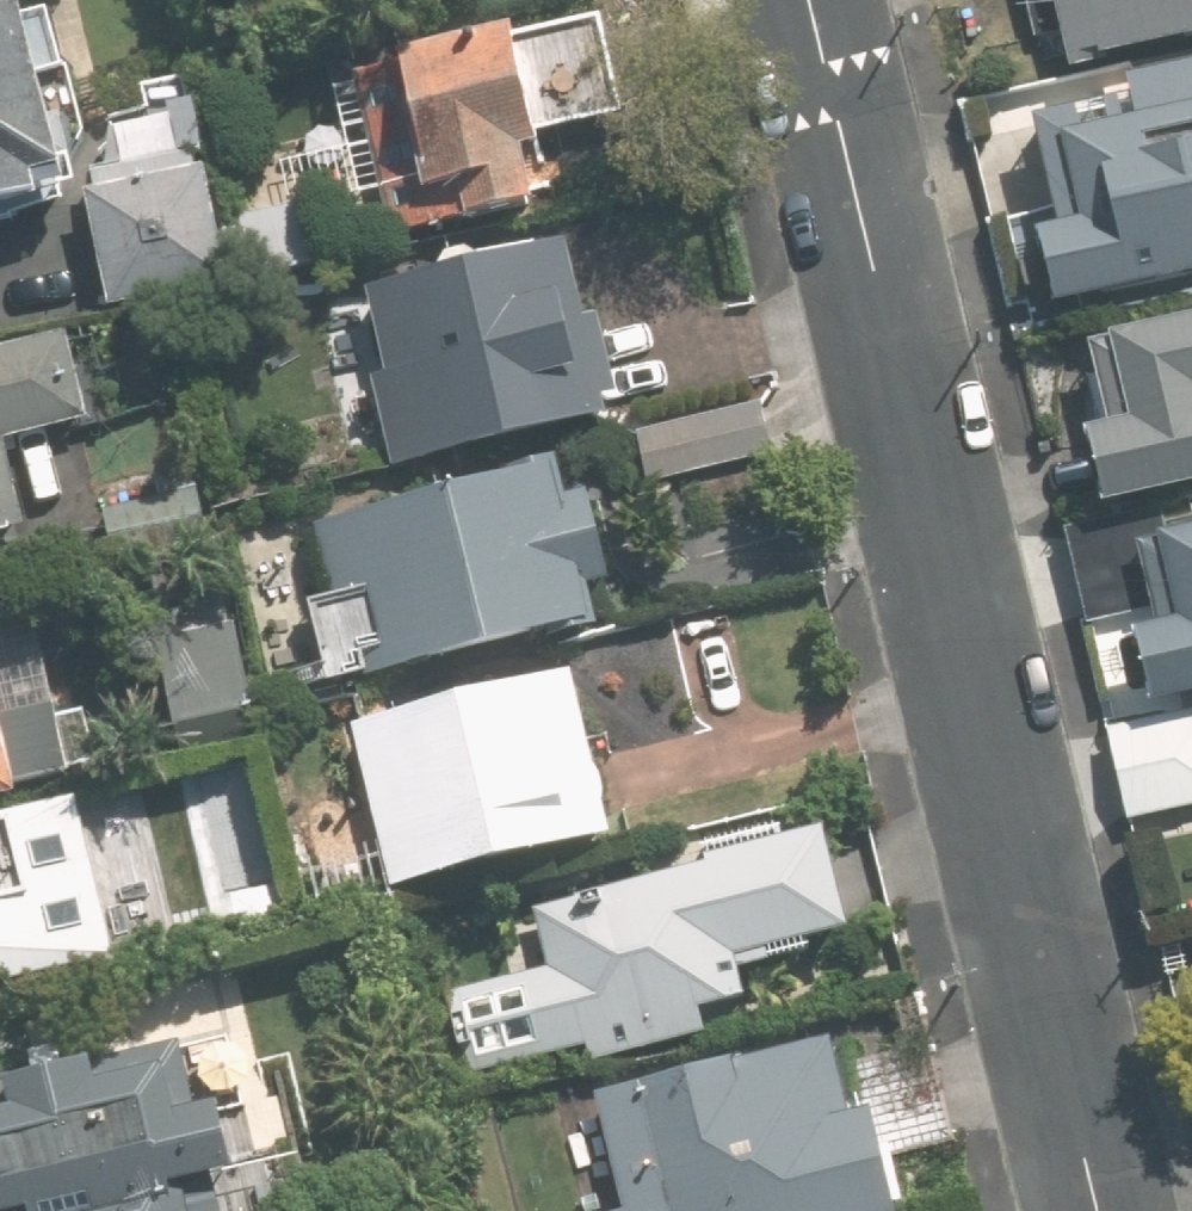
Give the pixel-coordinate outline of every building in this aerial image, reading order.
[(104,174),(61,0),(0,0),(0,199),(104,174)] [(1082,61),(1191,35),(1191,0),(1067,0),(1082,61)] [(540,12),(360,55),(401,224),(564,186),(552,137),(569,133),(540,12)] [(1191,270),(1191,55),(1142,67),(1148,88),(1052,111),(1078,216),(1061,220),(1080,297),(1191,270)] [(105,174),(123,298),(243,281),(225,156),(105,174)] [(379,370),(401,463),(646,405),(603,225),(378,279),(399,366),(379,370)] [(1123,495),(1191,479),(1191,308),(1107,328),(1128,415),(1105,420),(1123,495)] [(0,342),(0,565),(46,554),(20,435),(106,416),(85,323),(0,342)] [(763,397),(640,427),(654,482),(776,452),(763,397)] [(580,456),(326,516),(364,674),(618,614),(611,588),(638,581),(614,481),(587,488),(580,456)] [(217,481),(111,505),(123,562),(230,538),(217,481)] [(1176,528),(1191,595),(1191,524),(1176,528)] [(1171,696),(1191,691),(1191,609),(1152,619),(1171,696)] [(275,731),(249,618),(166,636),(191,750),(275,731)] [(36,789),(0,630),(0,797),(36,789)] [(363,717),(402,881),(637,825),(597,661),(363,717)] [(1115,726),(1137,815),(1191,802),(1191,708),(1115,726)] [(97,789),(0,811),(0,984),(134,955),(97,789)] [(872,921),(847,817),(720,847),(722,858),(547,900),(561,960),(454,985),(474,1071),(590,1043),(593,1056),(724,1025),(718,999),(765,988),(755,948),(872,921)] [(924,1202),(899,1100),(873,1106),(855,1031),(608,1090),(636,1205),(610,1210),(884,1210),(924,1202)] [(247,1092),(213,1099),(200,1038),(0,1083),(0,1210),(275,1210),(247,1092)]
